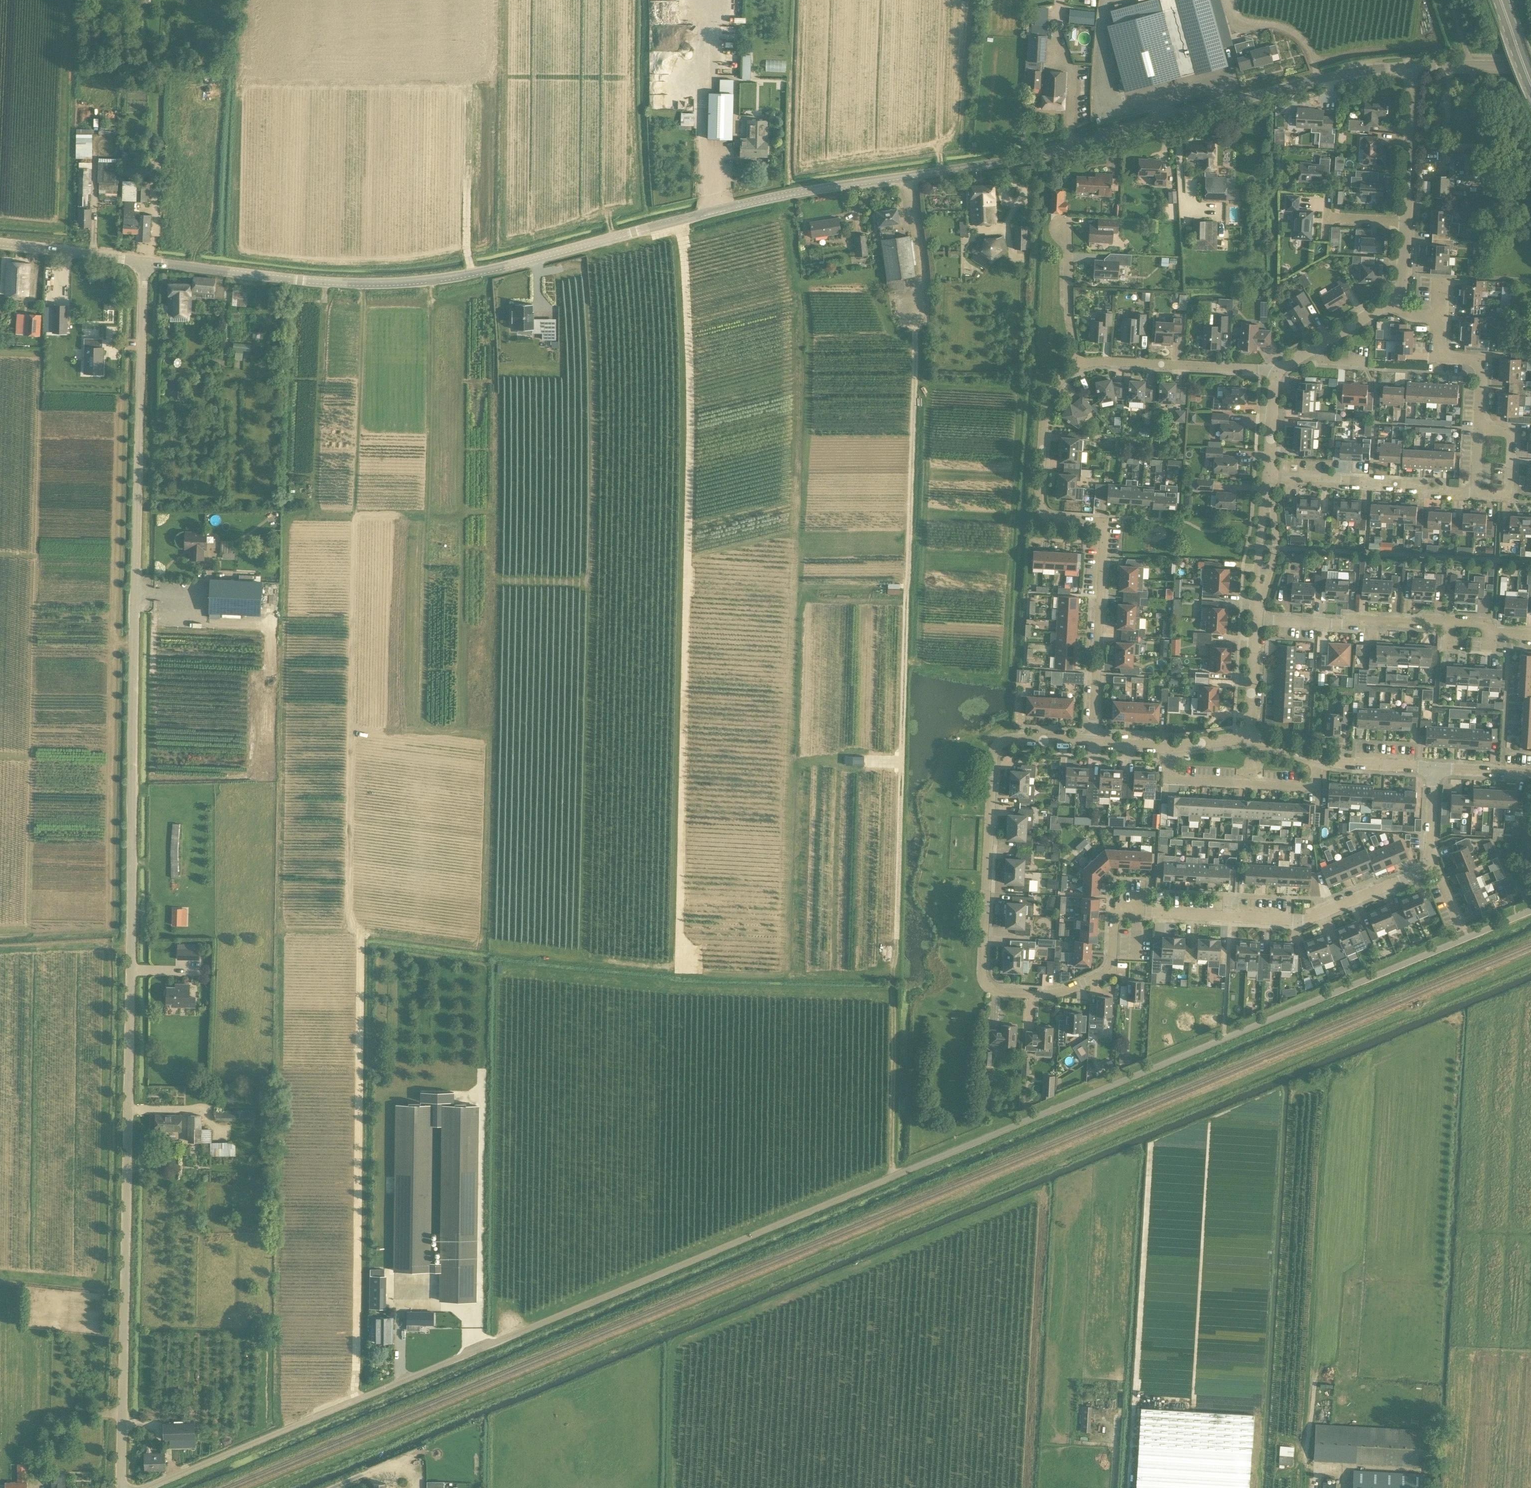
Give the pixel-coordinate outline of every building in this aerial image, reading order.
[(1110,10),(1114,24),(1107,26),(1124,91),(1180,76),(1180,75),(1195,71),(1196,73),(1226,64),(1208,0),(1148,0),(1110,10)] [(1093,11),(1069,9),(1068,22),(1092,24),(1093,11)] [(1027,26),(1027,34),(1028,34),(1026,61),(1045,62),(1046,35),(1047,25),(1031,24),(1031,27),(1027,26)] [(1238,57),(1237,58),(1240,69),(1272,60),(1270,54),(1278,52),(1275,43),(1255,49),(1254,46),(1244,49),(1242,42),(1234,44),(1238,57)] [(751,55),(743,55),(742,79),(750,79),(751,55)] [(787,71),(787,60),(767,59),(766,70),(787,71)] [(1040,70),(1027,69),(1026,87),(1033,88),(1033,96),(1042,96),(1041,107),(1063,109),(1065,71),(1043,70),(1043,75),(1040,75),(1040,70)] [(733,93),(732,93),(733,79),(719,79),(718,93),(708,93),(707,139),(732,139),(733,93)] [(1369,131),(1369,125),(1377,126),(1377,116),(1385,117),(1385,113),(1387,113),(1388,106),(1386,106),(1386,103),(1366,102),(1365,115),(1366,115),(1366,121),(1349,120),(1348,130),(1369,131)] [(1297,127),(1321,128),(1321,133),(1332,134),(1333,116),(1323,116),(1323,111),(1298,109),(1297,127)] [(693,126),(694,113),(680,113),(680,125),(685,125),(685,129),(691,130),(691,126),(693,126)] [(767,121),(747,120),(746,138),(740,138),(740,158),(748,158),(748,156),(766,157),(767,139),(766,139),(767,121)] [(1275,131),(1275,146),(1285,146),(1285,131),(1275,131)] [(76,134),(76,159),(92,159),(92,134),(76,134)] [(1359,149),(1359,157),(1359,158),(1359,159),(1360,161),(1360,162),(1362,163),(1363,163),(1363,164),(1384,165),(1385,150),(1376,150),(1377,138),(1360,137),(1359,149)] [(1214,157),(1214,141),(1206,141),(1206,145),(1188,145),(1188,157),(1205,157),(1205,170),(1213,171),(1213,157),(1214,157)] [(1477,151),(1461,150),(1461,152),(1451,151),(1450,176),(1434,176),(1433,196),(1449,197),(1449,181),(1454,181),(1454,177),(1456,177),(1474,178),(1475,166),(1476,166),(1477,151)] [(99,182),(99,190),(105,190),(105,196),(117,197),(118,183),(119,159),(99,158),(98,182),(99,182)] [(1322,182),(1323,173),(1329,173),(1330,158),(1320,158),(1319,165),(1300,164),(1299,181),(1322,182)] [(1165,185),(1166,172),(1160,172),(1160,160),(1138,159),(1138,175),(1155,176),(1154,185),(1165,185)] [(90,201),(91,200),(91,169),(92,169),(92,162),(79,162),(78,209),(78,226),(90,226),(91,209),(90,209),(90,201)] [(1111,196),(1112,174),(1095,173),(1095,176),(1076,175),(1075,191),(1087,191),(1096,191),(1096,195),(1111,196)] [(1207,198),(1236,198),(1235,176),(1219,176),(1219,173),(1206,173),(1207,198)] [(1382,195),(1383,182),(1371,181),(1371,178),(1361,177),(1360,194),(1382,195)] [(135,201),(139,201),(140,184),(137,184),(137,181),(122,180),(122,201),(124,201),(123,217),(124,217),(123,233),(136,234),(136,240),(139,240),(139,215),(134,215),(135,201)] [(147,184),(140,184),(139,201),(147,201),(150,202),(150,187),(147,186),(147,184)] [(971,225),(995,224),(993,186),(969,188),(971,225)] [(1051,199),(1050,213),(1063,214),(1063,212),(1067,212),(1067,202),(1064,202),(1064,200),(1062,200),(1062,190),(1052,190),(1051,199)] [(1453,201),(1459,201),(1462,201),(1463,191),(1453,190),(1453,201)] [(1176,191),(1168,191),(1168,202),(1177,202),(1176,191)] [(1344,191),(1334,191),(1333,202),(1343,203),(1344,191)] [(1312,211),(1299,211),(1300,196),(1286,195),(1285,211),(1294,211),(1292,238),(1310,239),(1312,211)] [(1508,206),(1503,199),(1498,202),(1503,209),(1508,206)] [(1433,209),(1432,220),(1452,221),(1452,215),(1453,215),(1454,205),(1439,204),(1439,209),(1433,209)] [(897,210),(877,213),(888,291),(903,289),(902,279),(914,277),(909,237),(895,239),(893,231),(890,231),(889,225),(899,223),(897,210)] [(139,215),(139,240),(149,241),(151,216),(139,215)] [(1117,232),(1117,219),(1098,218),(1098,225),(1090,225),(1089,241),(1111,242),(1112,232),(1117,232)] [(811,239),(840,234),(837,219),(809,224),(811,239)] [(1438,239),(1454,239),(1454,233),(1459,233),(1459,222),(1452,222),(1452,221),(1432,220),(1432,232),(1438,232),(1438,239)] [(1192,250),(1199,250),(1216,250),(1217,221),(1192,221),(1192,227),(1186,227),(1186,233),(1190,233),(1190,235),(1192,235),(1192,238),(1192,250)] [(1015,225),(1014,249),(1027,249),(1028,225),(1015,225)] [(1371,230),(1357,229),(1357,236),(1361,236),(1360,251),(1383,253),(1384,237),(1371,237),(1371,230)] [(854,236),(855,249),(856,257),(868,255),(866,234),(854,236)] [(982,239),(977,237),(973,253),(975,253),(972,260),(985,268),(990,264),(991,264),(1007,251),(1002,236),(997,238),(982,239)] [(1453,250),(1454,239),(1438,239),(1438,245),(1431,244),(1431,256),(1451,257),(1451,249),(1453,250)] [(1095,260),(1094,277),(1117,278),(1117,265),(1130,266),(1131,254),(1113,253),(1112,261),(1095,260)] [(1361,256),(1361,264),(1360,282),(1377,283),(1378,274),(1382,274),(1382,265),(1374,265),(1375,257),(1361,256)] [(1451,257),(1431,256),(1431,268),(1437,268),(1437,274),(1451,274),(1452,265),(1450,265),(1451,257)] [(1169,258),(1161,257),(1161,265),(1168,266),(1169,258)] [(5,294),(28,295),(30,263),(7,262),(5,294)] [(1307,280),(1304,275),(1299,278),(1302,283),(1307,280)] [(1348,300),(1344,292),(1350,288),(1344,277),(1337,281),(1339,286),(1321,297),(1330,311),(1348,300)] [(212,298),(214,280),(193,279),(192,287),(169,286),(167,315),(189,316),(190,297),(212,298)] [(1464,285),(1463,296),(1482,297),(1482,290),(1487,290),(1487,281),(1471,280),(1471,285),(1464,285)] [(1512,282),(1507,282),(1506,287),(1502,287),(1502,297),(1511,298),(1512,282)] [(1312,321),(1303,307),(1310,302),(1303,291),(1291,298),(1296,306),(1288,311),(1299,329),(1312,321)] [(1141,292),(1141,300),(1150,301),(1150,292),(1141,292)] [(1463,307),(1473,307),(1473,314),(1485,314),(1485,308),(1482,307),(1482,297),(1463,296),(1463,307)] [(1220,303),(1228,303),(1228,308),(1233,309),(1234,298),(1220,297),(1220,303)] [(1501,315),(1510,316),(1511,299),(1502,298),(1501,315)] [(114,321),(114,304),(105,304),(105,321),(114,321)] [(533,330),(533,329),(543,329),(543,319),(533,319),(533,311),(532,311),(532,304),(516,304),(516,311),(512,311),(512,322),(516,322),(516,330),(533,330)] [(67,324),(67,306),(53,306),(53,324),(67,324)] [(239,321),(239,309),(230,309),(230,321),(239,321)] [(1088,337),(1090,338),(1089,340),(1105,341),(1106,325),(1111,325),(1112,313),(1099,312),(1098,321),(1091,321),(1090,331),(1089,333),(1088,337)] [(25,314),(24,334),(40,336),(42,315),(25,314)] [(1145,333),(1146,314),(1133,314),(1132,319),(1122,318),(1121,340),(1137,341),(1138,333),(1145,333)] [(1219,348),(1220,331),(1228,332),(1229,316),(1216,315),(1215,327),(1205,326),(1204,347),(1219,348)] [(1462,333),(1481,334),(1481,326),(1485,327),(1485,317),(1469,316),(1469,322),(1462,322),(1462,333)] [(1155,321),(1154,342),(1161,343),(1161,345),(1169,345),(1170,343),(1171,343),(1172,331),(1180,331),(1181,317),(1172,317),(1172,322),(1155,321)] [(1407,324),(1391,323),(1390,335),(1396,335),(1396,341),(1416,343),(1416,338),(1412,338),(1413,331),(1407,331),(1407,324)] [(1258,325),(1242,324),(1241,339),(1239,341),(1238,346),(1244,352),(1248,352),(1251,349),(1257,350),(1257,346),(1270,346),(1271,331),(1258,330),(1258,325)] [(1481,334),(1462,333),(1461,344),(1469,344),(1469,345),(1471,345),(1470,350),(1489,350),(1489,339),(1480,338),(1481,334)] [(1510,351),(1511,336),(1503,335),(1502,346),(1499,346),(1499,351),(1510,351)] [(86,357),(86,374),(98,375),(98,357),(101,357),(101,350),(99,350),(100,339),(84,339),(83,357),(86,357)] [(1416,348),(1416,343),(1396,341),(1396,351),(1391,351),(1391,358),(1405,358),(1406,353),(1411,354),(1412,347),(1416,348)] [(251,344),(234,342),(233,349),(250,351),(251,344)] [(1502,358),(1501,370),(1522,371),(1522,370),(1527,371),(1528,353),(1511,352),(1511,359),(1502,358)] [(222,359),(213,359),(213,365),(217,365),(217,368),(222,368),(222,359)] [(1513,388),(1526,389),(1526,381),(1522,381),(1522,371),(1501,370),(1500,381),(1513,382),(1513,388)] [(1329,386),(1337,386),(1338,378),(1329,378),(1329,386)] [(1122,399),(1123,383),(1111,383),(1110,379),(1096,382),(1100,401),(1114,398),(1122,399)] [(1153,401),(1154,386),(1144,386),(1144,381),(1129,381),(1128,400),(1143,401),(1143,400),(1153,401)] [(1183,403),(1184,388),(1174,387),(1174,383),(1160,382),(1159,402),(1173,403),(1173,402),(1183,403)] [(1297,400),(1315,401),(1316,390),(1320,390),(1321,384),(1305,383),(1305,389),(1297,389),(1297,400)] [(1408,391),(1407,391),(1407,401),(1417,401),(1418,383),(1408,383),(1408,391)] [(1429,384),(1418,383),(1417,401),(1428,402),(1429,384)] [(1345,404),(1354,404),(1355,385),(1343,384),(1343,390),(1337,390),(1336,409),(1345,409),(1345,404)] [(1439,384),(1429,384),(1428,402),(1438,402),(1439,384)] [(1449,385),(1439,384),(1438,402),(1448,403),(1449,385)] [(1355,385),(1354,404),(1364,405),(1363,410),(1372,411),(1373,392),(1367,392),(1368,386),(1355,385)] [(1459,385),(1449,385),(1448,403),(1458,403),(1459,385)] [(1384,390),(1380,390),(1379,408),(1386,409),(1387,404),(1394,405),(1395,387),(1385,386),(1384,390)] [(1245,388),(1224,387),(1223,397),(1214,397),(1214,409),(1234,410),(1234,403),(1244,404),(1244,403),(1246,401),(1247,397),(1245,395),(1245,388)] [(1395,387),(1394,405),(1400,405),(1400,409),(1406,410),(1407,401),(1407,391),(1405,391),(1405,387),(1395,387)] [(1525,395),(1526,389),(1513,388),(1513,395),(1499,394),(1499,405),(1520,406),(1521,395),(1525,395)] [(1069,404),(1066,409),(1064,408),(1062,409),(1061,410),(1061,411),(1061,413),(1062,414),(1061,416),(1078,426),(1085,414),(1092,408),(1082,397),(1072,405),(1069,404)] [(1317,411),(1315,411),(1315,401),(1297,400),(1296,411),(1304,411),(1303,417),(1317,417),(1317,411)] [(1499,405),(1498,416),(1511,417),(1511,422),(1524,423),(1530,423),(1530,416),(1519,416),(1520,406),(1499,405)] [(1184,411),(1175,411),(1175,421),(1183,421),(1184,411)] [(1230,413),(1213,412),(1212,424),(1221,425),(1221,438),(1231,439),(1233,440),(1236,440),(1237,439),(1242,439),(1243,423),(1229,422),(1230,413)] [(1317,428),(1317,422),(1303,421),(1303,427),(1295,427),(1294,438),(1313,439),(1314,428),(1317,428)] [(1149,438),(1150,428),(1139,427),(1138,437),(1149,438)] [(1061,437),(1060,449),(1081,450),(1082,439),(1089,439),(1090,432),(1069,431),(1068,437),(1061,437)] [(1340,459),(1351,459),(1352,441),(1345,440),(1345,438),(1344,437),(1335,437),(1334,451),(1340,451),(1340,459)] [(1313,439),(1294,438),(1294,449),(1300,449),(1299,455),(1315,456),(1315,449),(1313,449),(1313,439)] [(1363,441),(1352,441),(1351,459),(1362,460),(1363,453),(1368,453),(1369,439),(1363,439),(1363,441)] [(1385,441),(1378,440),(1377,456),(1380,456),(1380,460),(1390,460),(1391,445),(1385,444),(1385,441)] [(1399,445),(1391,445),(1390,460),(1401,461),(1401,457),(1403,457),(1404,451),(1404,442),(1399,441),(1399,445)] [(1208,446),(1207,446),(1206,458),(1215,458),(1215,472),(1223,472),(1224,474),(1227,474),(1229,472),(1236,473),(1237,457),(1223,456),(1224,447),(1221,447),(1208,446)] [(1067,462),(1066,468),(1080,469),(1081,450),(1060,449),(1059,461),(1067,462)] [(1414,451),(1404,451),(1403,457),(1403,468),(1413,468),(1414,451)] [(1424,452),(1414,451),(1413,468),(1423,469),(1424,452)] [(1435,452),(1424,452),(1423,469),(1434,469),(1435,452)] [(1445,453),(1435,452),(1434,469),(1444,470),(1445,453)] [(1455,453),(1445,453),(1444,470),(1454,471),(1455,453)] [(1058,486),(1075,487),(1075,480),(1079,481),(1080,476),(1091,477),(1091,469),(1080,469),(1066,468),(1066,474),(1058,473),(1058,486)] [(1197,490),(1214,491),(1214,480),(1198,478),(1197,490)] [(1119,485),(1118,502),(1129,503),(1131,485),(1131,479),(1126,479),(1126,485),(1119,485)] [(1129,503),(1141,504),(1142,486),(1137,486),(1137,480),(1131,479),(1131,485),(1129,503)] [(1106,501),(1118,502),(1119,485),(1108,484),(1102,484),(1100,497),(1107,498),(1106,501)] [(1160,490),(1153,490),(1152,504),(1152,507),(1163,508),(1165,491),(1165,485),(1160,484),(1160,490)] [(1165,491),(1163,508),(1175,509),(1175,508),(1176,492),(1177,486),(1165,485),(1165,491)] [(1075,487),(1058,486),(1057,498),(1068,498),(1069,500),(1072,500),(1073,499),(1074,499),(1075,487)] [(1142,486),(1141,504),(1152,504),(1152,507),(1153,487),(1142,486)] [(1235,508),(1235,493),(1217,492),(1217,507),(1235,508)] [(1302,518),(1308,518),(1309,498),(1298,497),(1297,511),(1291,511),(1291,525),(1297,526),(1297,523),(1302,523),(1302,518)] [(1309,498),(1308,518),(1315,519),(1314,524),(1319,524),(1318,527),(1325,527),(1326,513),(1322,513),(1320,509),(1321,498),(1309,498)] [(1340,520),(1349,521),(1350,500),(1339,500),(1338,510),(1336,513),(1332,513),(1331,528),(1339,528),(1340,520)] [(1350,500),(1349,521),(1355,521),(1354,527),(1359,527),(1359,530),(1365,530),(1366,515),(1363,515),(1361,512),(1360,512),(1361,501),(1350,500)] [(1382,522),(1383,501),(1378,501),(1377,505),(1370,504),(1370,521),(1371,521),(1370,526),(1381,527),(1382,522)] [(1388,502),(1383,501),(1382,522),(1388,522),(1388,528),(1392,528),(1393,522),(1394,505),(1388,505),(1388,502)] [(1394,505),(1393,522),(1404,523),(1406,503),(1401,502),(1401,506),(1394,505)] [(1421,532),(1422,517),(1416,517),(1416,507),(1410,506),(1411,503),(1406,503),(1404,523),(1405,523),(1405,529),(1415,529),(1415,531),(1416,532),(1416,546),(1420,546),(1421,532)] [(1422,517),(1421,532),(1423,532),(1422,537),(1428,538),(1429,531),(1433,532),(1433,528),(1439,528),(1440,509),(1435,509),(1435,511),(1428,511),(1428,517),(1422,517)] [(1440,509),(1439,528),(1450,528),(1450,533),(1457,534),(1457,519),(1451,519),(1452,512),(1444,512),(1445,509),(1440,509)] [(1474,530),(1475,511),(1470,511),(1470,513),(1464,513),(1463,519),(1457,519),(1457,534),(1463,534),(1463,529),(1474,530)] [(1480,511),(1475,511),(1474,530),(1474,537),(1485,538),(1492,538),(1493,521),(1486,521),(1486,514),(1480,514),(1480,511)] [(1521,513),(1517,513),(1517,517),(1511,516),(1511,522),(1504,522),(1503,542),(1509,543),(1510,539),(1521,539),(1522,516),(1521,516),(1521,513)] [(1521,539),(1522,533),(1530,533),(1530,514),(1528,514),(1528,517),(1522,516),(1521,533),(1521,539)] [(203,560),(203,549),(205,549),(206,533),(185,532),(184,549),(190,549),(190,559),(203,560)] [(1380,551),(1392,551),(1392,543),(1381,542),(1381,543),(1380,551)] [(1380,551),(1381,543),(1369,543),(1368,550),(1380,551)] [(1043,567),(1044,551),(1033,550),(1032,567),(1043,567)] [(1043,567),(1054,568),(1055,552),(1044,551),(1043,567)] [(1055,552),(1054,568),(1064,569),(1065,552),(1055,552)] [(1076,569),(1076,562),(1077,553),(1065,552),(1064,569),(1076,569)] [(1119,577),(1142,579),(1143,567),(1141,567),(1142,559),(1128,559),(1127,566),(1120,565),(1119,577)] [(1208,580),(1228,581),(1228,569),(1221,569),(1221,562),(1204,561),(1203,568),(1208,569),(1208,580)] [(1321,576),(1321,583),(1327,583),(1326,587),(1326,599),(1337,599),(1338,589),(1338,579),(1327,579),(1327,571),(1322,570),(1321,576)] [(1338,589),(1337,599),(1348,600),(1349,589),(1349,584),(1355,585),(1355,572),(1349,572),(1348,580),(1338,579),(1338,589)] [(1423,600),(1424,579),(1414,579),(1414,572),(1408,572),(1407,587),(1410,587),(1411,589),(1413,589),(1412,600),(1423,600)] [(1425,579),(1424,579),(1423,600),(1434,601),(1435,591),(1436,591),(1437,588),(1441,589),(1442,574),(1425,573),(1425,579)] [(1292,603),(1303,603),(1304,583),(1298,583),(1298,578),(1297,576),(1294,576),(1294,575),(1288,574),(1287,591),(1293,591),(1292,603)] [(1369,593),(1369,601),(1380,602),(1381,581),(1370,580),(1371,574),(1364,574),(1363,593),(1369,593)] [(1455,602),(1466,603),(1467,582),(1457,581),(1457,575),(1451,574),(1450,589),(1453,589),(1454,592),(1456,592),(1455,602)] [(1391,581),(1381,581),(1380,602),(1391,603),(1391,592),(1393,592),(1394,590),(1397,590),(1398,575),(1392,575),(1391,581)] [(1304,583),(1303,603),(1314,604),(1315,592),(1315,588),(1321,589),(1321,587),(1321,584),(1321,583),(1321,576),(1315,576),(1315,584),(1304,583)] [(1467,582),(1466,603),(1477,603),(1478,593),(1479,593),(1481,591),(1484,591),(1485,576),(1478,576),(1478,582),(1467,582)] [(1517,591),(1506,590),(1507,576),(1501,576),(1500,594),(1505,595),(1504,614),(1515,615),(1517,591)] [(1142,590),(1142,579),(1119,577),(1118,590),(1126,590),(1126,597),(1140,598),(1140,590),(1142,590)] [(209,612),(260,614),(261,582),(210,580),(209,612)] [(1227,593),(1228,581),(1208,580),(1207,590),(1202,590),(1202,597),(1219,598),(1219,592),(1227,593)] [(1528,583),(1528,592),(1517,591),(1515,615),(1515,617),(1518,617),(1519,615),(1526,615),(1527,609),(1530,609),(1530,583),(1528,583)] [(1057,608),(1077,609),(1078,597),(1058,595),(1057,608)] [(1118,603),(1117,616),(1134,617),(1135,605),(1139,605),(1140,598),(1126,597),(1125,604),(1118,603)] [(1219,601),(1202,601),(1201,619),(1206,619),(1226,620),(1226,609),(1218,608),(1219,601)] [(1057,620),(1077,621),(1077,609),(1057,608),(1057,620)] [(1124,635),(1138,636),(1138,628),(1139,628),(1140,617),(1134,617),(1117,616),(1116,628),(1124,628),(1124,635)] [(1226,620),(1206,619),(1205,631),(1225,632),(1226,620)] [(1056,632),(1076,633),(1077,621),(1057,620),(1056,632)] [(1056,632),(1055,644),(1075,645),(1076,633),(1056,632)] [(1115,654),(1132,655),(1139,655),(1139,644),(1137,643),(1138,636),(1124,635),(1123,642),(1116,642),(1115,654)] [(1328,643),(1328,654),(1321,654),(1321,669),(1332,670),(1333,665),(1348,665),(1350,644),(1328,643)] [(1375,662),(1386,663),(1387,643),(1383,643),(1382,646),(1376,645),(1375,650),(1369,650),(1368,669),(1375,669),(1375,665),(1375,662)] [(1387,643),(1386,663),(1386,665),(1397,666),(1397,663),(1398,646),(1391,646),(1391,643),(1387,643)] [(1075,645),(1055,644),(1055,656),(1075,657),(1075,645)] [(1398,646),(1397,663),(1408,664),(1408,644),(1404,644),(1404,647),(1398,646)] [(1419,648),(1413,647),(1413,645),(1408,644),(1408,664),(1418,665),(1419,648)] [(1277,658),(1304,659),(1305,653),(1295,652),(1295,646),(1277,645),(1277,658)] [(1419,645),(1419,648),(1418,665),(1429,665),(1428,668),(1435,668),(1436,656),(1430,655),(1430,648),(1424,648),(1424,645),(1419,645)] [(1209,659),(1229,660),(1230,648),(1210,647),(1209,659)] [(1526,651),(1525,655),(1522,655),(1521,665),(1530,665),(1530,652),(1526,651)] [(1132,655),(1115,654),(1114,666),(1122,666),(1122,673),(1139,674),(1139,667),(1132,666),(1132,655)] [(1074,669),(1075,657),(1055,656),(1054,668),(1074,669)] [(1276,670),(1294,671),(1294,664),(1304,664),(1304,659),(1277,658),(1276,670)] [(1229,672),(1229,660),(1209,659),(1209,671),(1229,672)] [(1445,683),(1456,684),(1457,664),(1453,664),(1453,666),(1446,666),(1445,673),(1439,673),(1439,685),(1445,686),(1445,683)] [(1457,664),(1456,684),(1467,684),(1468,667),(1461,667),(1462,664),(1457,664)] [(1468,667),(1467,684),(1478,685),(1479,665),(1474,665),(1474,668),(1468,667)] [(1483,666),(1479,665),(1478,685),(1478,688),(1482,688),(1483,688),(1483,687),(1483,686),(1484,685),(1488,686),(1489,669),(1483,668),(1483,666)] [(1521,665),(1521,675),(1530,676),(1530,665),(1521,665)] [(1489,669),(1488,686),(1489,686),(1488,691),(1499,692),(1499,689),(1503,689),(1504,679),(1500,679),(1501,667),(1496,666),(1496,669),(1489,669)] [(1367,669),(1359,669),(1359,673),(1354,673),(1354,683),(1366,684),(1367,669)] [(1396,680),(1396,684),(1400,685),(1406,685),(1407,681),(1401,681),(1399,674),(1401,672),(1398,669),(1397,669),(1396,680)] [(1276,670),(1275,683),(1303,684),(1303,677),(1293,676),(1294,671),(1276,670)] [(1521,675),(1520,685),(1530,686),(1530,676),(1521,675)] [(1329,684),(1337,685),(1338,679),(1336,677),(1332,676),(1330,678),(1329,684)] [(1352,687),(1353,677),(1341,676),(1340,685),(1352,687)] [(1275,683),(1275,695),(1292,696),(1293,688),(1303,688),(1303,684),(1275,683)] [(1520,685),(1520,695),(1530,696),(1530,686),(1520,685)] [(1197,698),(1217,699),(1218,687),(1198,686),(1197,698)] [(1433,699),(1433,688),(1423,688),(1423,699),(1433,699)] [(1048,715),(1049,697),(1044,697),(1044,691),(1038,690),(1038,696),(1037,715),(1048,715)] [(1061,698),(1060,716),(1072,717),(1073,698),(1067,698),(1067,691),(1062,691),(1061,698)] [(1111,719),(1123,719),(1124,695),(1124,694),(1119,693),(1119,701),(1112,700),(1111,719)] [(1124,695),(1123,719),(1135,720),(1136,702),(1129,701),(1129,695),(1124,695)] [(1275,695),(1274,708),(1294,709),(1294,706),(1302,707),(1302,701),(1292,700),(1292,696),(1275,695)] [(1520,695),(1520,696),(1524,696),(1524,706),(1530,706),(1530,696),(1520,695)] [(1025,714),(1037,715),(1038,696),(1026,696),(1025,714)] [(1049,697),(1048,715),(1060,716),(1061,698),(1049,697)] [(1481,703),(1477,702),(1476,707),(1487,707),(1487,703),(1488,697),(1481,697),(1481,703)] [(1217,710),(1217,699),(1197,698),(1197,708),(1191,708),(1191,714),(1208,715),(1209,710),(1217,710)] [(1136,702),(1135,720),(1146,721),(1147,702),(1136,702)] [(1159,703),(1147,702),(1146,721),(1158,721),(1159,703)] [(1356,727),(1366,728),(1367,709),(1362,708),(1362,702),(1357,702),(1356,727)] [(1339,736),(1340,721),(1347,721),(1348,704),(1338,703),(1337,714),(1326,713),(1324,735),(1339,736)] [(1417,707),(1406,706),(1406,711),(1400,710),(1399,730),(1410,730),(1411,721),(1416,722),(1417,707)] [(1294,709),(1274,708),(1273,721),(1301,722),(1301,715),(1294,714),(1294,709)] [(1367,709),(1366,728),(1377,728),(1378,709),(1367,709)] [(1378,709),(1377,728),(1388,729),(1389,710),(1378,709)] [(1389,710),(1388,729),(1399,730),(1400,710),(1389,710)] [(1523,716),(1523,726),(1530,726),(1530,716),(1523,716)] [(1431,721),(1420,720),(1419,735),(1425,735),(1424,746),(1435,746),(1436,727),(1431,727),(1431,721)] [(1453,723),(1448,723),(1448,728),(1447,728),(1446,747),(1457,747),(1458,728),(1453,728),(1453,723)] [(1475,723),(1469,723),(1469,729),(1468,748),(1479,749),(1480,729),(1474,729),(1475,723)] [(1523,726),(1522,736),(1530,737),(1530,726),(1523,726)] [(1446,747),(1447,728),(1436,727),(1435,746),(1446,747)] [(1458,728),(1457,747),(1468,748),(1469,729),(1458,728)] [(1480,729),(1479,749),(1490,749),(1490,741),(1496,742),(1497,728),(1490,728),(1490,730),(1480,729)] [(1522,736),(1522,746),(1525,747),(1525,750),(1530,750),(1530,737),(1522,736)] [(1035,765),(1021,764),(1021,771),(1010,770),(1009,783),(1028,784),(1028,777),(1034,776),(1035,765)] [(1077,767),(1066,767),(1065,781),(1059,781),(1058,794),(1058,800),(1064,801),(1065,794),(1065,787),(1076,787),(1077,767)] [(1092,800),(1092,795),(1093,783),(1087,782),(1088,768),(1077,767),(1076,787),(1083,788),(1082,795),(1086,795),(1085,800),(1092,800)] [(1092,795),(1092,800),(1099,800),(1099,796),(1103,796),(1105,797),(1109,797),(1111,769),(1100,769),(1099,783),(1093,783),(1092,795)] [(1122,770),(1111,769),(1109,797),(1110,797),(1110,796),(1120,797),(1126,797),(1127,784),(1121,784),(1122,770)] [(1133,785),(1127,784),(1126,797),(1133,798),(1133,790),(1144,791),(1145,771),(1134,770),(1133,785)] [(1156,772),(1145,771),(1144,791),(1143,798),(1160,799),(1161,786),(1155,786),(1156,772)] [(1327,806),(1338,806),(1340,783),(1328,782),(1327,802),(1328,802),(1327,806)] [(1034,784),(1028,784),(1009,783),(1008,795),(1019,796),(1019,802),(1033,803),(1034,784)] [(1340,783),(1338,806),(1339,803),(1349,804),(1350,785),(1340,784),(1340,783)] [(1350,785),(1349,804),(1360,804),(1361,785),(1350,785)] [(1372,786),(1361,785),(1360,804),(1371,805),(1372,790),(1372,786)] [(1472,805),(1483,805),(1484,789),(1478,789),(1479,786),(1472,786),(1472,793),(1472,805)] [(1484,789),(1483,805),(1494,806),(1494,787),(1489,787),(1489,789),(1484,789)] [(1494,787),(1494,806),(1504,807),(1505,805),(1505,790),(1500,790),(1500,787),(1494,787)] [(1510,790),(1505,790),(1505,805),(1504,807),(1504,811),(1504,814),(1515,815),(1515,811),(1521,811),(1522,799),(1516,798),(1516,788),(1510,788),(1510,790)] [(1381,809),(1382,791),(1372,790),(1371,805),(1371,809),(1381,809)] [(1393,791),(1382,791),(1381,809),(1392,810),(1393,791)] [(1393,791),(1392,810),(1403,811),(1404,791),(1403,791),(1403,792),(1393,791)] [(1404,791),(1403,811),(1414,811),(1415,791),(1404,791)] [(1460,818),(1461,811),(1461,795),(1456,794),(1457,792),(1451,792),(1450,802),(1441,802),(1440,815),(1450,815),(1450,817),(1460,818)] [(1461,795),(1461,811),(1472,812),(1472,805),(1472,793),(1467,792),(1467,795),(1461,795)] [(1167,814),(1177,815),(1179,796),(1167,795),(1167,803),(1161,803),(1160,824),(1166,824),(1167,814)] [(1179,796),(1177,815),(1178,815),(1178,814),(1188,815),(1189,797),(1179,797),(1179,796)] [(1188,820),(1199,821),(1200,798),(1189,797),(1188,815),(1188,820)] [(1200,798),(1199,821),(1199,815),(1210,816),(1211,799),(1200,798)] [(1210,816),(1221,817),(1222,799),(1211,799),(1210,816)] [(1222,799),(1221,817),(1231,817),(1232,800),(1222,799)] [(1242,800),(1232,800),(1231,817),(1232,817),(1231,823),(1242,824),(1242,818),(1244,800),(1242,800)] [(1246,800),(1244,800),(1242,818),(1245,818),(1247,818),(1247,819),(1249,819),(1249,818),(1259,819),(1260,801),(1250,801),(1250,800),(1248,800),(1246,800)] [(1259,824),(1269,825),(1270,819),(1271,802),(1260,801),(1259,819),(1259,824)] [(1270,819),(1269,825),(1280,825),(1280,820),(1281,802),(1271,802),(1270,819)] [(1291,821),(1292,803),(1281,802),(1280,820),(1291,821)] [(1292,803),(1291,821),(1301,821),(1301,822),(1302,822),(1303,803),(1302,803),(1302,804),(1292,803)] [(1314,804),(1303,803),(1302,822),(1313,822),(1313,826),(1319,826),(1319,824),(1320,812),(1314,812),(1314,804)] [(1319,824),(1322,824),(1327,824),(1328,808),(1320,807),(1320,812),(1319,824)] [(1007,827),(1026,828),(1026,827),(1032,828),(1032,820),(1033,809),(1019,808),(1018,815),(1007,814),(1007,827)] [(1125,826),(1125,821),(1125,818),(1108,817),(1108,825),(1125,826)] [(1381,823),(1380,829),(1391,829),(1391,824),(1392,819),(1381,818),(1381,823)] [(1402,824),(1402,830),(1420,831),(1421,819),(1415,818),(1414,825),(1402,824)] [(1359,828),(1359,822),(1349,821),(1348,831),(1355,828),(1359,828)] [(180,823),(173,823),(171,877),(178,877),(180,823)] [(1338,832),(1345,832),(1346,832),(1347,823),(1338,823),(1338,832)] [(1026,828),(1007,827),(1006,839),(1017,840),(1017,846),(1031,847),(1031,836),(1025,835),(1026,828)] [(1503,830),(1503,828),(1493,827),(1492,839),(1502,840),(1503,830)] [(1388,845),(1396,863),(1407,858),(1397,834),(1392,837),(1394,842),(1388,845)] [(1453,858),(1455,863),(1470,856),(1468,851),(1470,851),(1471,850),(1472,850),(1473,849),(1473,847),(1473,846),(1473,845),(1472,844),(1471,844),(1469,838),(1465,837),(1455,842),(1458,849),(1448,853),(1451,859),(1453,858)] [(1080,842),(1084,846),(1088,842),(1084,838),(1080,842)] [(1485,850),(1489,848),(1492,847),(1490,841),(1482,844),(1485,850)] [(1079,850),(1084,846),(1080,842),(1076,846),(1079,850)] [(1140,845),(1140,851),(1139,867),(1150,868),(1151,845),(1140,845)] [(1396,863),(1388,845),(1377,849),(1385,868),(1396,863)] [(1492,847),(1489,848),(1491,854),(1489,855),(1491,859),(1497,857),(1492,847)] [(1094,858),(1105,870),(1110,866),(1104,849),(1094,858)] [(1104,849),(1110,866),(1118,866),(1119,850),(1104,849)] [(1364,849),(1353,854),(1361,872),(1372,868),(1374,872),(1364,849)] [(1364,849),(1374,872),(1385,868),(1377,849),(1366,854),(1365,849),(1364,849)] [(1119,850),(1118,866),(1129,867),(1129,850),(1119,850)] [(1139,867),(1140,851),(1129,850),(1129,867),(1139,867)] [(1004,871),(1023,872),(1024,865),(1030,864),(1030,853),(1016,852),(1016,859),(1005,858),(1004,871)] [(1162,879),(1173,879),(1174,862),(1174,855),(1164,855),(1164,852),(1158,852),(1157,868),(1163,869),(1162,879)] [(1361,872),(1353,854),(1342,859),(1350,877),(1361,872)] [(1174,862),(1173,879),(1184,880),(1185,862),(1180,862),(1180,856),(1174,855),(1174,862)] [(1185,862),(1184,880),(1195,881),(1196,863),(1196,857),(1186,856),(1186,862),(1185,862)] [(1236,857),(1229,856),(1225,860),(1225,864),(1218,864),(1217,882),(1228,882),(1228,872),(1236,872),(1236,857)] [(1470,856),(1455,863),(1457,867),(1454,868),(1457,873),(1457,874),(1471,868),(1475,866),(1470,856)] [(1207,864),(1207,857),(1196,857),(1196,863),(1195,881),(1206,881),(1207,864)] [(1217,882),(1218,864),(1218,858),(1214,857),(1213,864),(1207,864),(1206,881),(1217,882)] [(1501,867),(1497,857),(1491,859),(1493,864),(1495,863),(1497,868),(1501,867)] [(1083,868),(1099,876),(1105,870),(1094,858),(1083,868)] [(1331,863),(1339,882),(1350,877),(1342,859),(1331,863)] [(1328,887),(1339,882),(1331,863),(1320,868),(1328,887)] [(1244,883),(1255,884),(1256,865),(1245,864),(1244,883)] [(1256,865),(1255,884),(1265,884),(1266,866),(1256,865)] [(1265,884),(1276,885),(1277,866),(1266,866),(1265,884)] [(1277,866),(1276,885),(1287,885),(1288,867),(1277,866)] [(1287,885),(1298,886),(1299,867),(1288,867),(1287,885)] [(1299,867),(1298,886),(1309,887),(1310,868),(1299,867)] [(1501,867),(1497,868),(1499,874),(1497,875),(1499,879),(1505,877),(1503,872),(1501,867)] [(1099,876),(1083,868),(1082,884),(1098,885),(1099,876)] [(1475,878),(1471,868),(1457,874),(1457,873),(1453,875),(1455,880),(1458,879),(1460,884),(1475,878)] [(1023,872),(1004,871),(1004,883),(1015,884),(1014,890),(1028,891),(1029,880),(1023,878),(1023,872)] [(1461,895),(1484,886),(1484,885),(1486,885),(1482,875),(1475,878),(1460,884),(1462,889),(1459,890),(1461,895)] [(1030,890),(1038,890),(1038,879),(1030,879),(1030,890)] [(1056,888),(1056,880),(1048,880),(1048,888),(1056,888)] [(1504,889),(1512,885),(1510,880),(1506,881),(1506,883),(1503,884),(1504,889)] [(1098,885),(1082,884),(1082,893),(1098,894),(1098,885)] [(1512,885),(1504,889),(1507,894),(1514,891),(1512,885)] [(1486,890),(1484,886),(1461,895),(1464,900),(1466,899),(1468,904),(1493,893),(1483,897),(1481,892),(1486,890)] [(1418,891),(1408,896),(1416,914),(1418,919),(1428,914),(1429,916),(1434,914),(1428,898),(1422,900),(1418,891)] [(1493,893),(1468,904),(1470,909),(1467,910),(1470,915),(1480,911),(1482,916),(1496,910),(1492,900),(1495,898),(1493,893)] [(1006,902),(1005,915),(1024,916),(1033,916),(1034,897),(1012,896),(1012,902),(1006,902)] [(1056,898),(1049,896),(1046,909),(1053,911),(1056,898)] [(1416,914),(1408,896),(1398,900),(1402,909),(1396,911),(1403,927),(1409,924),(1406,918),(1416,914)] [(1081,908),(1097,909),(1098,898),(1082,897),(1081,908)] [(1387,905),(1377,909),(1384,928),(1385,927),(1386,932),(1396,928),(1397,929),(1403,927),(1396,911),(1390,913),(1387,905)] [(171,925),(182,925),(182,908),(171,908),(171,925)] [(1080,919),(1097,920),(1097,909),(1081,908),(1080,919)] [(1375,932),(1384,928),(1377,909),(1366,913),(1370,922),(1365,924),(1371,940),(1377,937),(1375,932)] [(1024,916),(1005,915),(1005,927),(1016,928),(1015,934),(1029,935),(1030,924),(1024,923),(1024,916)] [(1080,930),(1096,931),(1097,920),(1080,919),(1080,930)] [(1355,922),(1345,926),(1355,951),(1365,947),(1371,945),(1366,932),(1360,935),(1355,922)] [(1339,940),(1333,943),(1339,958),(1346,955),(1355,951),(1345,926),(1334,930),(1339,940)] [(1080,930),(1075,930),(1074,941),(1091,942),(1096,942),(1096,931),(1080,930)] [(1324,935),(1313,938),(1322,964),(1333,961),(1339,958),(1333,943),(1327,945),(1324,935)] [(1173,937),(1161,937),(1161,946),(1152,946),(1151,960),(1152,960),(1151,972),(1157,973),(1160,970),(1161,963),(1172,964),(1172,957),(1171,957),(1173,937)] [(1183,961),(1189,961),(1190,948),(1183,948),(1184,938),(1173,937),(1171,957),(1172,957),(1183,958),(1183,961)] [(1320,957),(1313,938),(1303,942),(1306,952),(1302,954),(1307,969),(1322,964),(1320,957)] [(1196,948),(1190,948),(1189,961),(1192,961),(1191,965),(1196,966),(1197,959),(1207,959),(1208,939),(1197,939),(1196,948)] [(1220,940),(1208,939),(1207,959),(1208,959),(1207,966),(1218,967),(1218,974),(1219,976),(1225,976),(1226,950),(1219,950),(1220,940)] [(1003,959),(1022,960),(1028,960),(1029,947),(1035,948),(1035,941),(1010,940),(1010,946),(1004,946),(1003,959)] [(1091,942),(1074,941),(1074,953),(1090,953),(1091,942)] [(1236,961),(1246,962),(1247,942),(1236,941),(1235,955),(1230,955),(1229,968),(1235,969),(1236,961)] [(1247,942),(1246,962),(1246,969),(1256,970),(1256,978),(1263,978),(1264,957),(1257,956),(1258,942),(1247,942)] [(177,959),(200,960),(200,943),(177,943),(177,959)] [(1281,943),(1270,943),(1269,957),(1264,957),(1263,978),(1269,978),(1269,963),(1280,963),(1281,943)] [(1292,943),(1281,943),(1280,963),(1280,971),(1297,971),(1297,958),(1291,958),(1292,943)] [(1061,952),(1060,952),(1060,957),(1054,957),(1054,961),(1053,969),(1059,970),(1060,959),(1067,960),(1067,964),(1073,964),(1073,965),(1076,965),(1077,967),(1080,967),(1081,965),(1089,966),(1090,953),(1074,953),(1061,952)] [(1021,972),(1022,960),(1003,959),(1002,971),(1021,972)] [(1308,976),(1303,978),(1305,989),(1312,986),(1308,976)] [(1127,981),(1127,991),(1120,991),(1119,1004),(1127,1005),(1127,1000),(1142,1000),(1142,981),(1127,981)] [(166,989),(165,990),(165,994),(166,995),(166,1001),(177,1001),(177,1004),(194,1004),(194,995),(188,995),(188,982),(177,982),(177,985),(166,985),(166,989)] [(1112,997),(1096,996),(1096,1007),(1089,1006),(1088,1020),(1088,1036),(1095,1036),(1096,1032),(1103,1030),(1104,1016),(1111,1016),(1112,997)] [(1081,1013),(1066,1012),(1065,1022),(1058,1022),(1058,1036),(1058,1045),(1063,1045),(1064,1036),(1065,1036),(1065,1031),(1080,1032),(1085,1032),(1086,1015),(1081,1015),(1081,1013)] [(1000,1045),(1015,1046),(1016,1026),(1001,1025),(1000,1030),(990,1029),(989,1043),(1000,1044),(1000,1045)] [(1026,1031),(1025,1045),(1025,1050),(1036,1050),(1037,1047),(1051,1047),(1052,1028),(1037,1027),(1036,1032),(1026,1031)] [(1079,1043),(1072,1047),(1081,1061),(1087,1057),(1087,1039),(1087,1038),(1079,1043)] [(991,1064),(992,1051),(983,1050),(982,1064),(991,1064)] [(1123,1053),(1119,1053),(1119,1063),(1129,1064),(1130,1056),(1123,1055),(1123,1053)] [(1021,1074),(1029,1074),(1030,1057),(1021,1056),(1021,1074)] [(1111,1059),(1103,1063),(1105,1068),(1113,1064),(1111,1059)] [(1054,1076),(1043,1075),(1042,1093),(1053,1094),(1054,1076)] [(444,1301),(475,1301),(477,1105),(447,1105),(445,1262),(425,1262),(427,1104),(397,1104),(395,1271),(429,1271),(445,1272),(444,1301)] [(255,1110),(215,1110),(215,1120),(254,1120),(255,1110)] [(180,1132),(181,1115),(155,1115),(155,1131),(180,1132)] [(211,1141),(211,1128),(201,1128),(201,1115),(190,1115),(190,1142),(209,1142),(210,1155),(235,1155),(235,1144),(231,1141),(211,1141)] [(370,1275),(369,1275),(369,1308),(386,1308),(386,1275),(385,1275),(385,1269),(370,1269),(370,1275)] [(438,1312),(406,1312),(406,1327),(437,1327),(438,1312)] [(375,1342),(392,1342),(392,1317),(373,1316),(373,1327),(375,1327),(375,1342)] [(1091,1431),(1092,1405),(1081,1405),(1081,1430),(1091,1431)] [(1251,1453),(1253,1414),(1141,1407),(1138,1446),(1136,1487),(1249,1487),(1251,1453)] [(193,1423),(164,1424),(164,1439),(194,1438),(193,1423)] [(1427,1430),(1315,1423),(1313,1460),(1425,1466),(1427,1430)] [(1280,1444),(1280,1463),(1294,1464),(1295,1445),(1280,1444)] [(144,1470),(165,1469),(164,1452),(144,1453),(144,1470)] [(27,1464),(17,1464),(18,1482),(4,1482),(4,1487),(27,1487),(26,1481),(27,1481),(27,1464)] [(1424,1474),(1353,1470),(1352,1487),(1424,1487),(1424,1474)] [(65,1475),(52,1475),(52,1487),(66,1487),(65,1475)]
